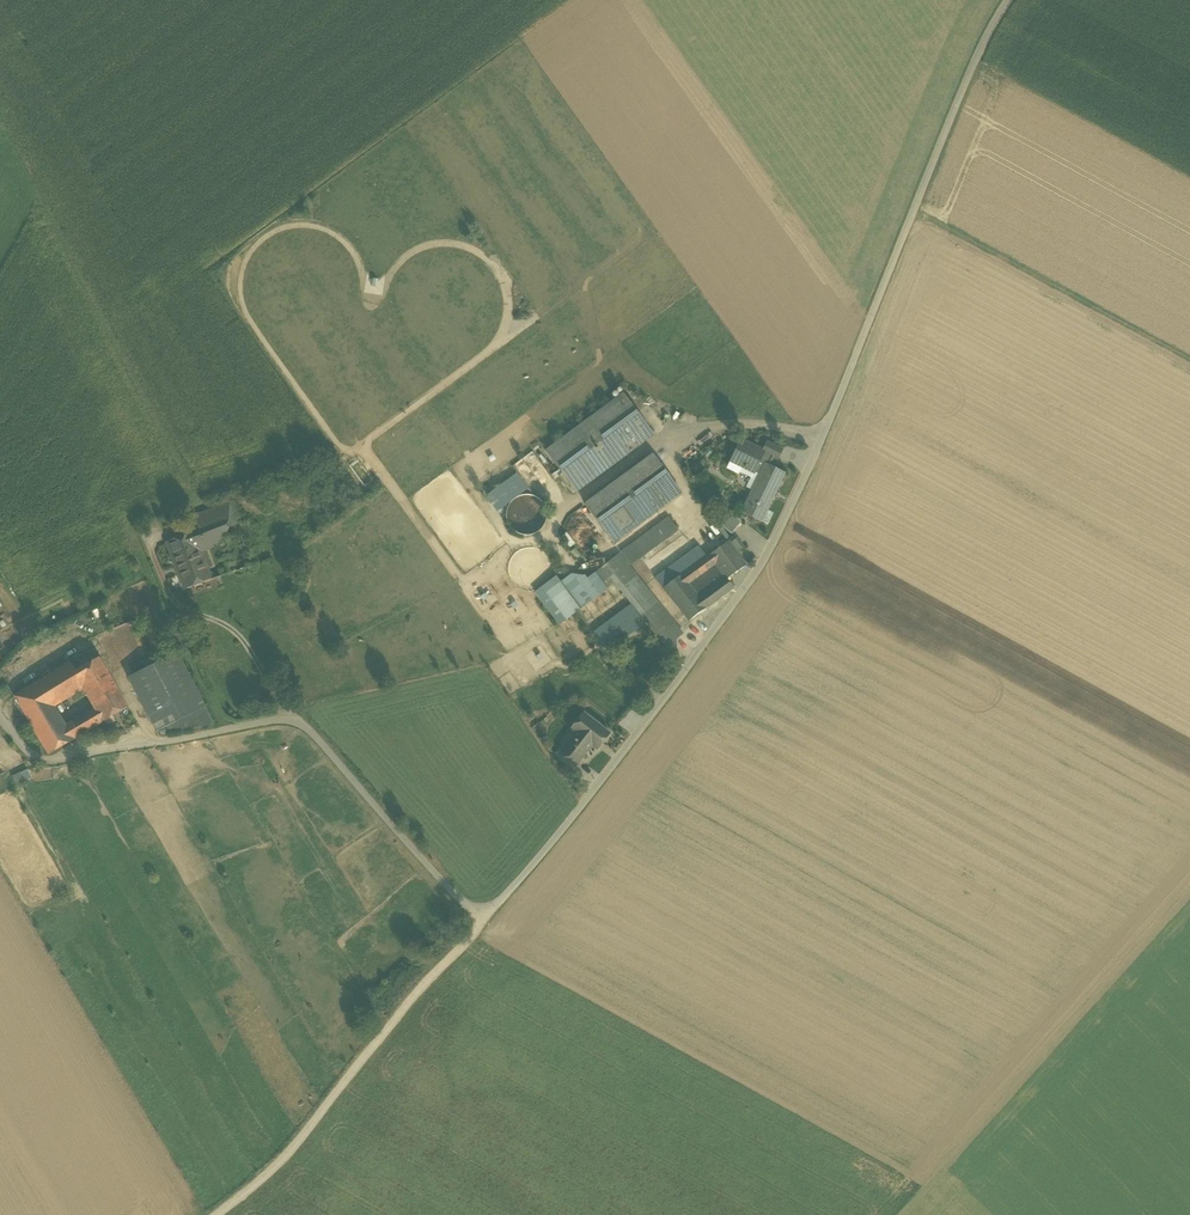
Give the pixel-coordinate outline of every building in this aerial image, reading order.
[(623,394),(545,451),(575,493),(653,435),(623,394)] [(762,451),(740,441),(730,462),(741,467),(754,474),(755,473),(759,475),(764,464),(768,466),(773,457),(762,452),(762,451)] [(653,455),(584,505),(613,544),(681,494),(653,455)] [(741,467),(730,462),(727,467),(728,469),(737,473),(739,473),(741,467)] [(759,475),(740,513),(761,523),(762,522),(759,521),(764,510),(766,511),(784,474),(785,475),(785,474),(768,466),(764,464),(759,475)] [(486,494),(498,512),(504,508),(523,539),(548,522),(540,510),(543,508),(531,489),(529,490),(518,473),(486,494)] [(723,526),(733,533),(742,520),(731,513),(723,526)] [(668,518),(620,552),(629,564),(677,530),(668,518)] [(728,542),(708,557),(714,565),(724,578),(726,581),(727,580),(746,566),(728,542)] [(699,547),(655,579),(663,590),(682,576),(707,557),(699,547)] [(683,634),(619,554),(601,568),(666,648),(683,634)] [(177,564),(186,589),(212,580),(203,555),(177,564)] [(707,557),(682,576),(689,584),(714,565),(708,557),(707,557)] [(714,565),(689,584),(699,597),(710,588),(718,582),(724,578),(714,565)] [(682,576),(663,590),(689,621),(707,607),(699,597),(689,584),(682,576)] [(724,578),(718,582),(726,593),(733,588),(727,580),(726,581),(724,578)] [(718,582),(710,588),(719,599),(726,593),(718,582)] [(719,599),(710,588),(699,597),(707,607),(719,599)] [(5,643),(16,637),(11,628),(0,635),(5,643)] [(96,650),(73,663),(78,672),(101,658),(96,650)] [(177,653),(128,678),(156,733),(166,728),(169,733),(214,725),(177,653)] [(101,658),(78,672),(75,673),(85,690),(92,703),(119,688),(101,658)] [(73,663),(41,682),(55,707),(85,690),(75,673),(78,672),(73,663)] [(55,707),(41,682),(16,697),(48,755),(74,740),(68,729),(55,707)] [(119,688),(92,703),(97,712),(104,723),(130,707),(119,688)] [(97,712),(77,724),(83,735),(104,723),(97,712)] [(583,713),(569,731),(576,736),(566,749),(564,747),(558,754),(575,767),(591,747),(596,751),(609,734),(583,713)] [(77,724),(68,729),(74,740),(83,735),(77,724)] [(16,785),(33,779),(29,768),(12,775),(16,785)]
